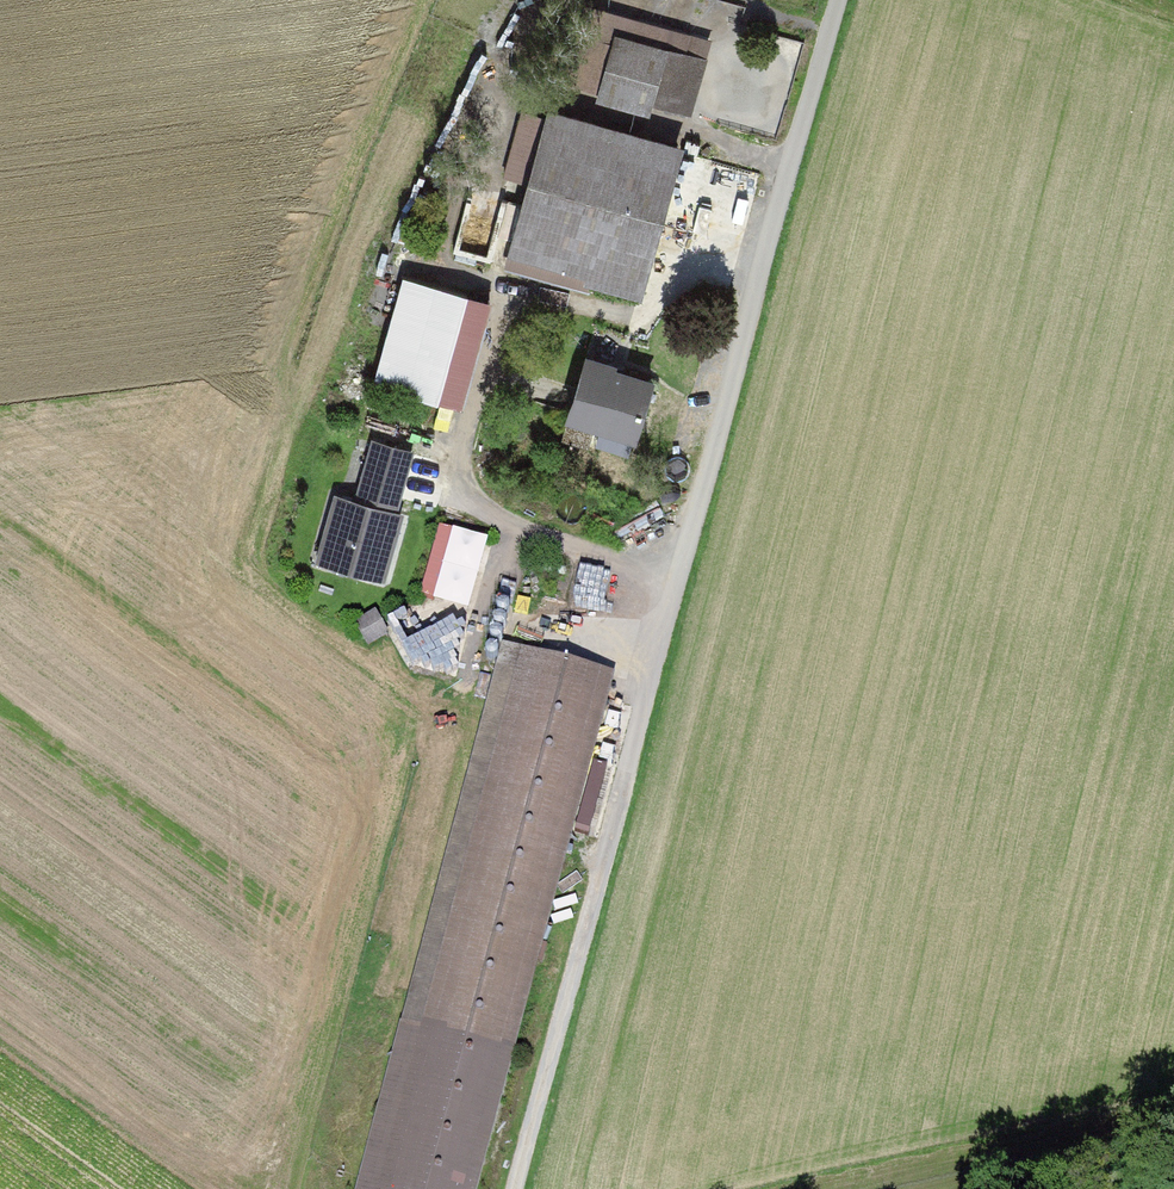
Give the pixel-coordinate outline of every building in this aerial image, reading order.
[(676,32),(620,18),(597,107),(650,120),(653,110),(694,120),(709,63),(671,53),(676,32)] [(684,154),(549,117),(506,270),(646,309),(669,226),(697,233),(714,172),(682,163),(684,154)] [(492,308),(402,283),(372,391),(462,415),(492,308)] [(658,386),(586,363),(565,430),(636,453),(658,386)] [(415,455),(369,443),(353,501),(333,495),(313,569),(384,588),(403,519),(398,518),(415,455)] [(421,596),(471,611),(492,540),(442,525),(421,596)] [(579,609),(611,611),(613,574),(582,572),(579,609)] [(499,617),(502,618),(506,617),(509,615),(509,611),(508,607),(505,605),(501,605),(498,607),(496,610),(497,614),(499,617)] [(495,630),(499,631),(502,631),(505,628),(506,624),(505,621),(502,619),(498,618),(495,620),(493,624),(493,627),(495,630)] [(492,644),(495,645),(499,645),(501,642),(502,638),(501,635),(498,633),(494,632),(491,634),(489,638),(490,641),(492,644)] [(502,643),(357,1188),(477,1188),(613,672),(502,643)] [(488,660),(491,661),(495,660),(497,658),(498,654),(497,651),(494,649),(490,648),(487,650),(485,653),(485,657),(488,660)]
